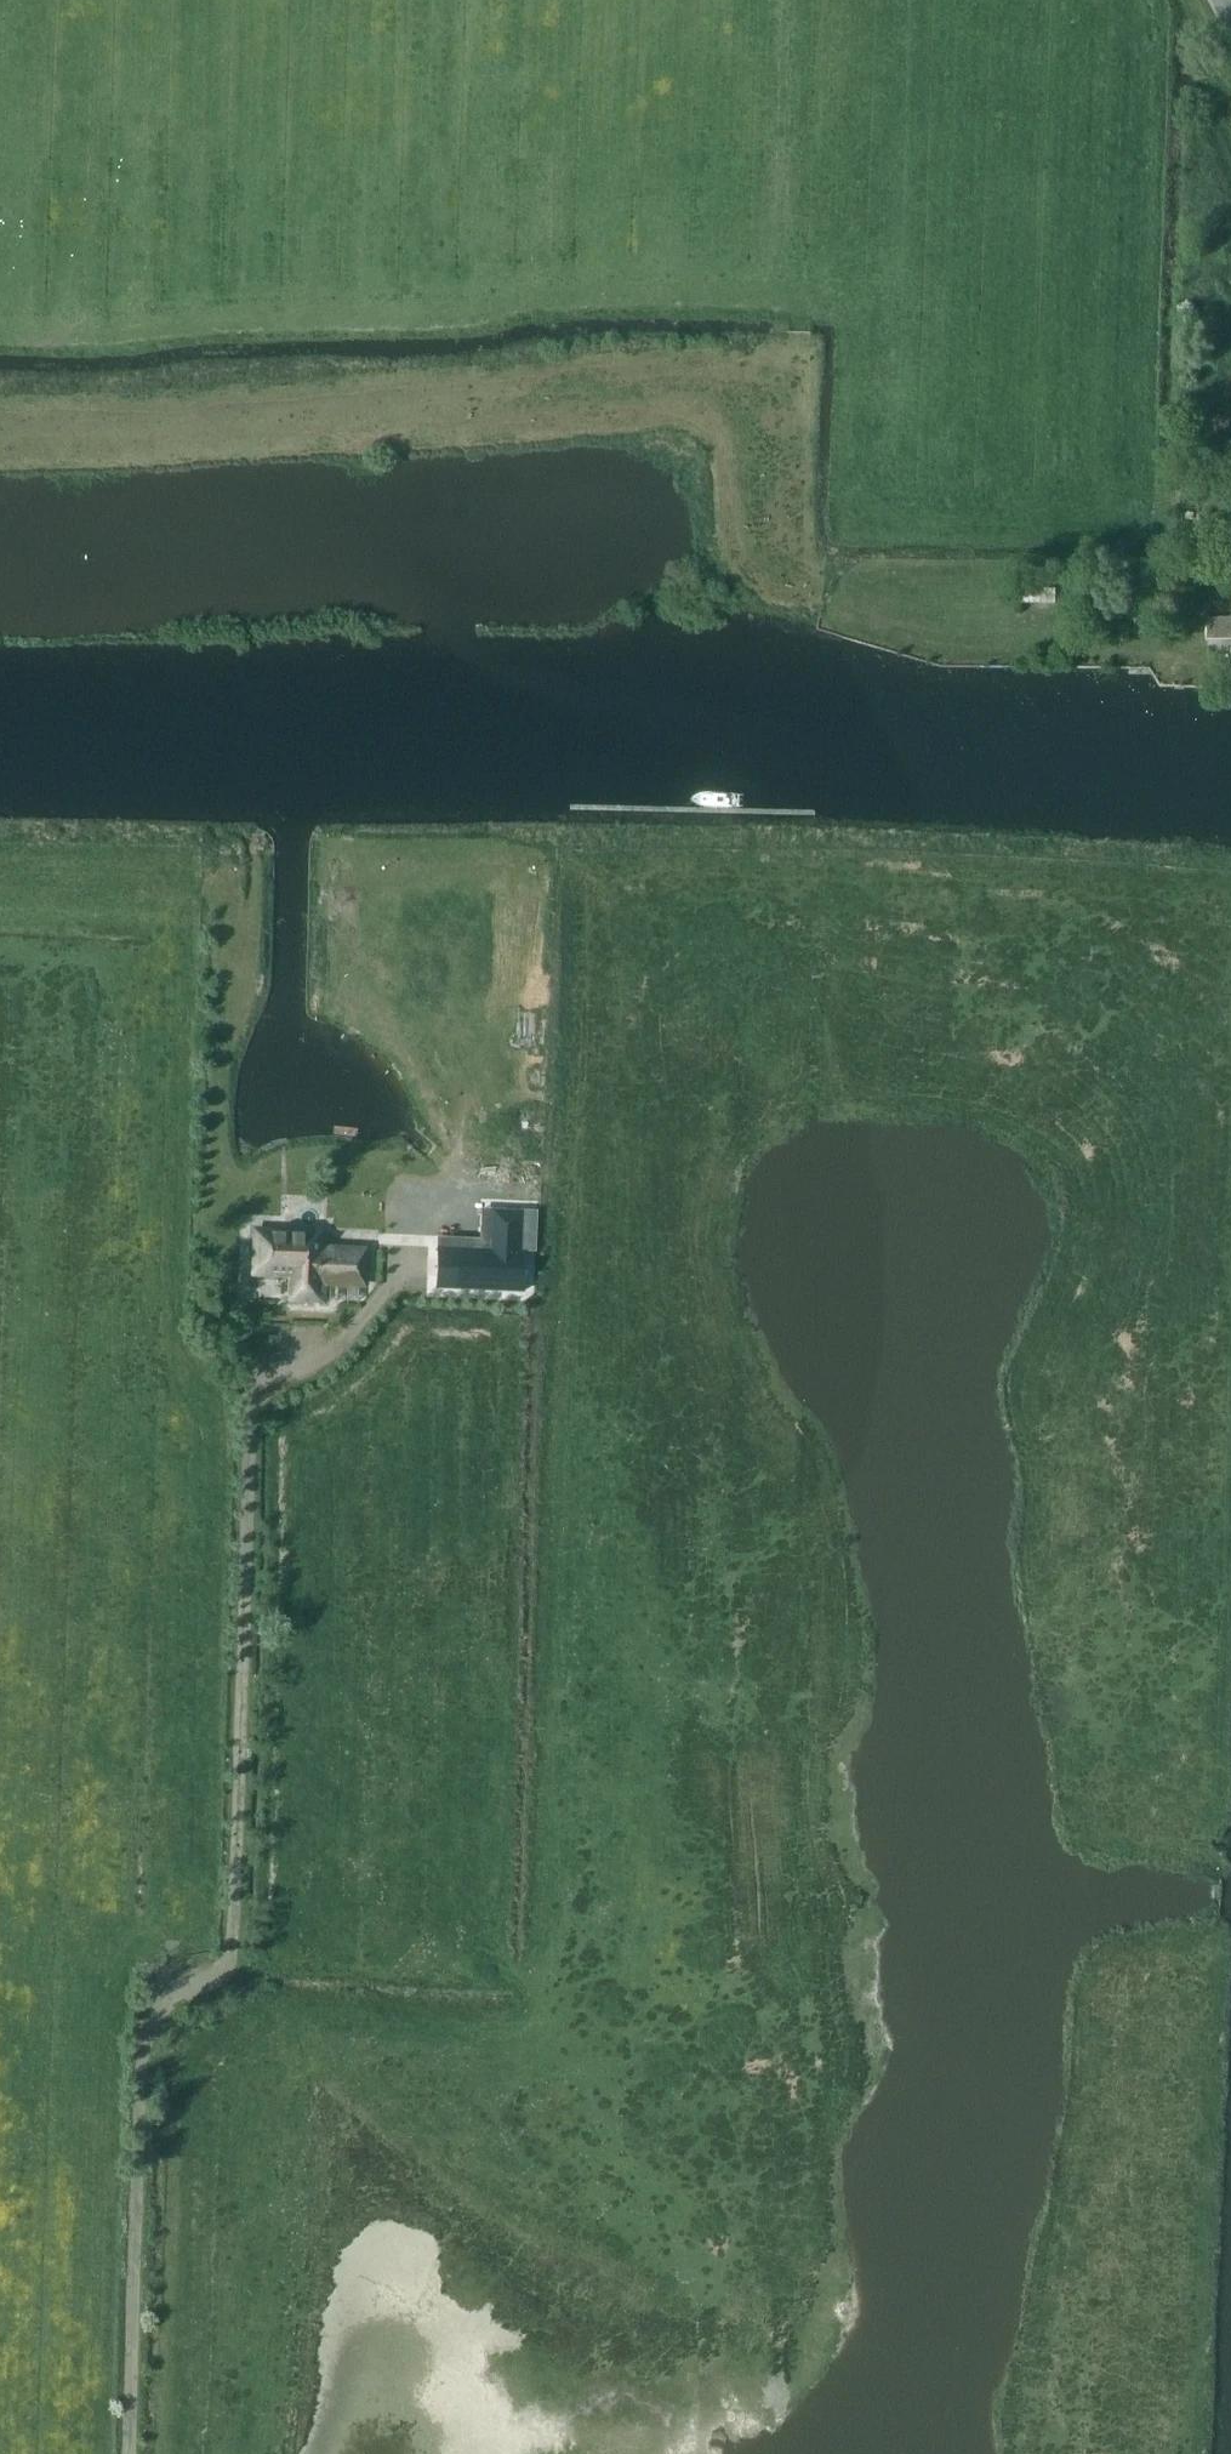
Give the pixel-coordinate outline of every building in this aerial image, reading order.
[(1021,598),(1059,599),(1059,588),(1022,587),(1021,598)] [(1230,640),(1230,615),(1208,615),(1208,640),(1230,640)] [(438,1248),(436,1288),(523,1292),(524,1252),(520,1251),(521,1211),(492,1210),(490,1250),(438,1248)] [(365,1250),(319,1248),(320,1233),(254,1230),(254,1252),(243,1252),(241,1284),(258,1285),(258,1274),(291,1275),(290,1300),(323,1301),(324,1283),(363,1285),(365,1250)]
